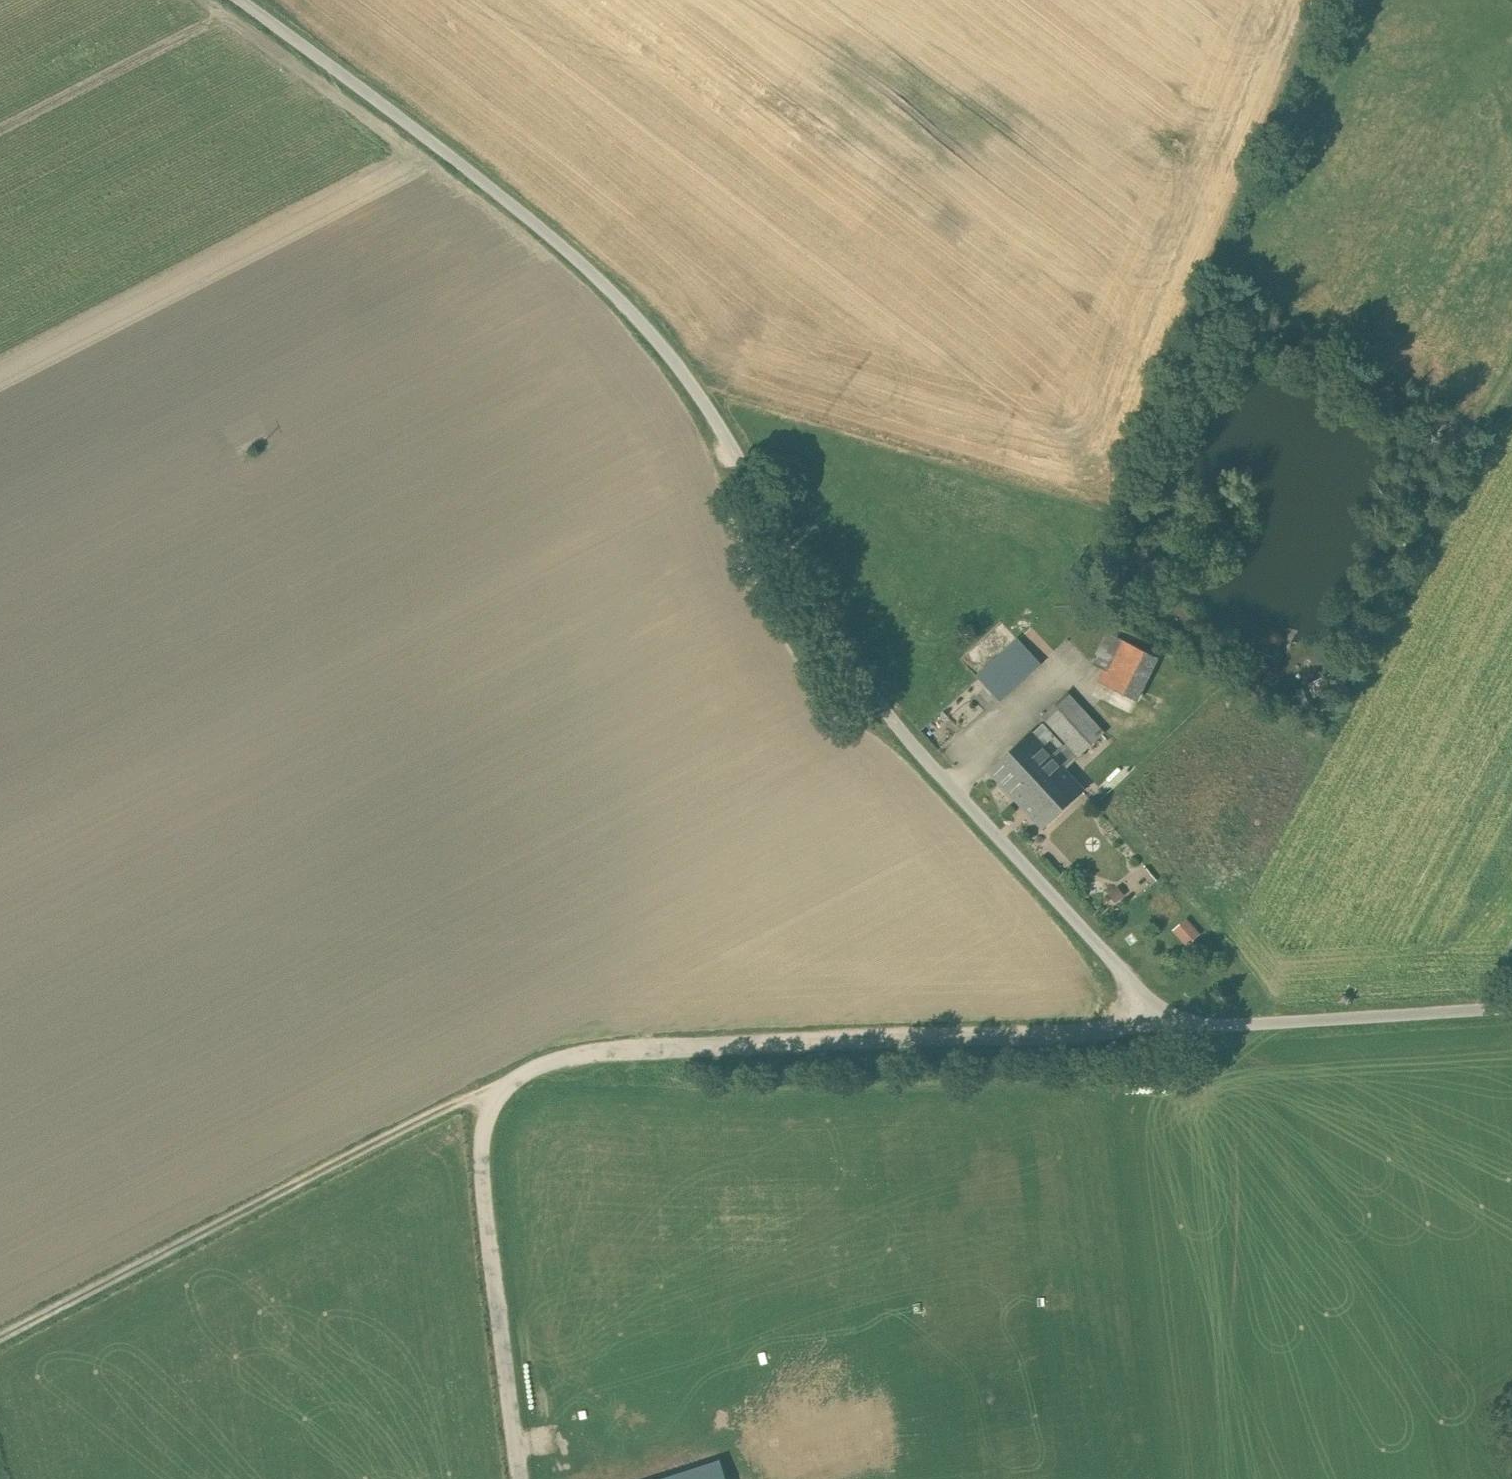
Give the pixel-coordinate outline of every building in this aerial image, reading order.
[(1106,669),(1121,639),(1108,632),(1093,662),(1106,669)] [(1019,639),(978,676),(1000,700),(1041,663),(1019,639)] [(1106,669),(1093,695),(1129,712),(1157,656),(1121,639),(1106,669)] [(1105,733),(1068,692),(1043,716),(1068,743),(1080,756),(1105,733)] [(1031,735),(1052,758),(1064,747),(1043,724),(1031,735)] [(1052,758),(1031,735),(993,770),(1017,796),(1055,761),(1052,758)] [(1055,761),(1064,771),(1080,756),(1068,743),(1064,747),(1052,758),(1055,761)] [(1055,761),(1017,796),(1044,826),(1083,791),(1064,771),(1055,761)] [(1195,917),(1177,924),(1185,944),(1203,936),(1195,917)]
